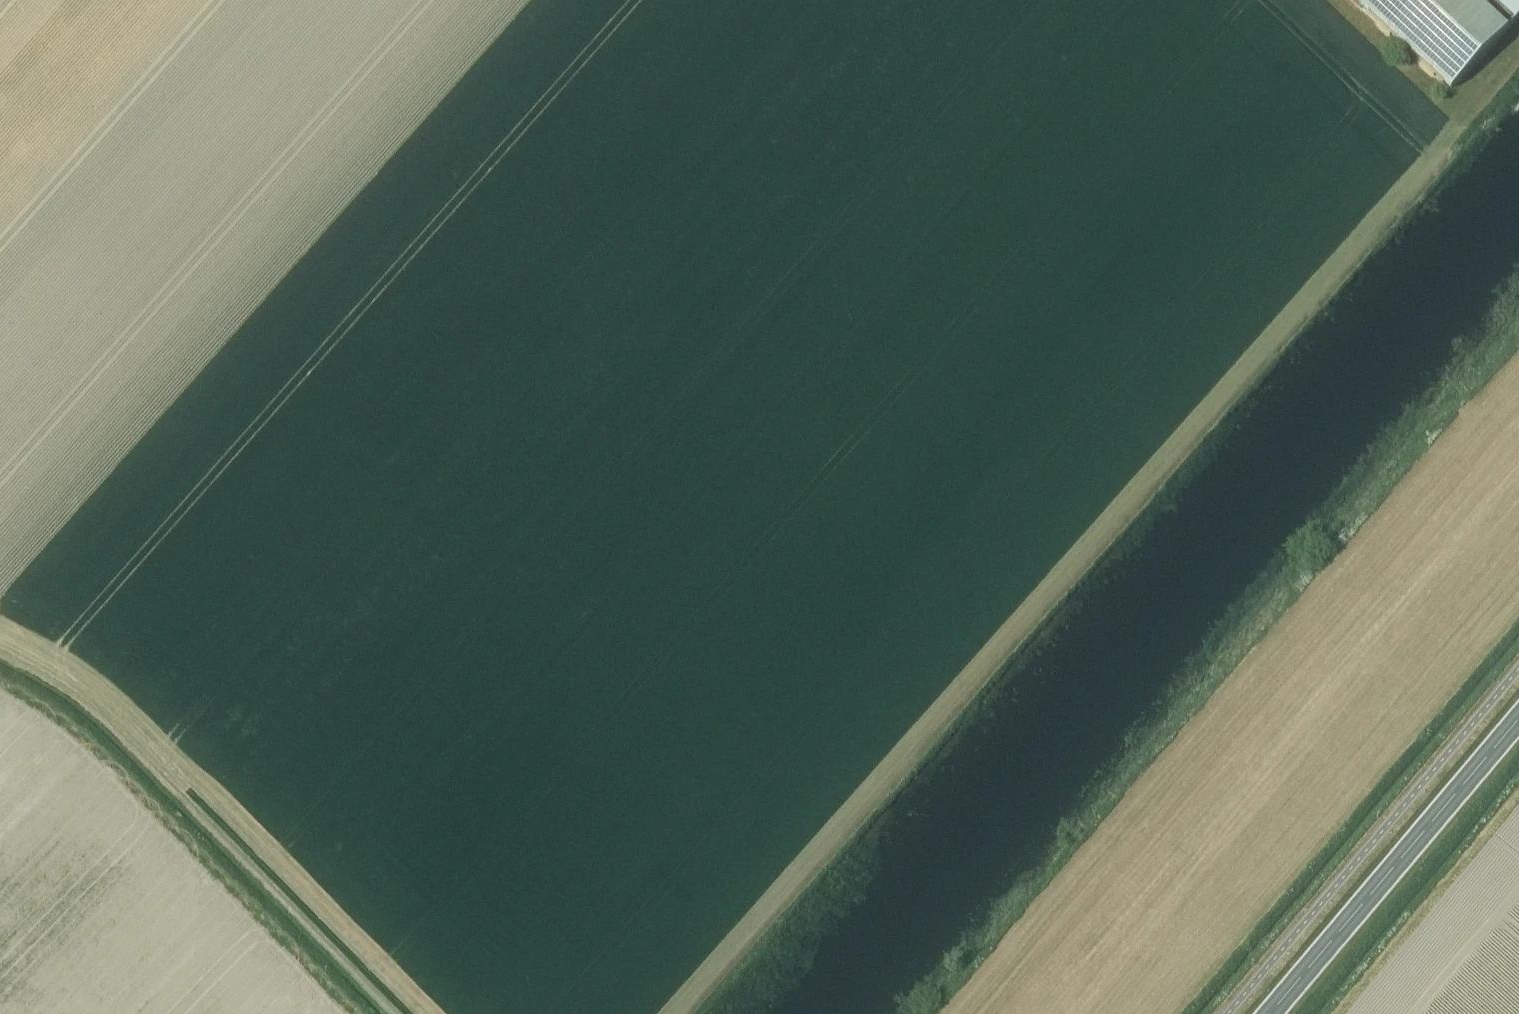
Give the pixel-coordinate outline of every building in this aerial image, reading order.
[(1450,89),(1518,16),(1518,0),(1368,0),(1362,7),(1450,89)]
